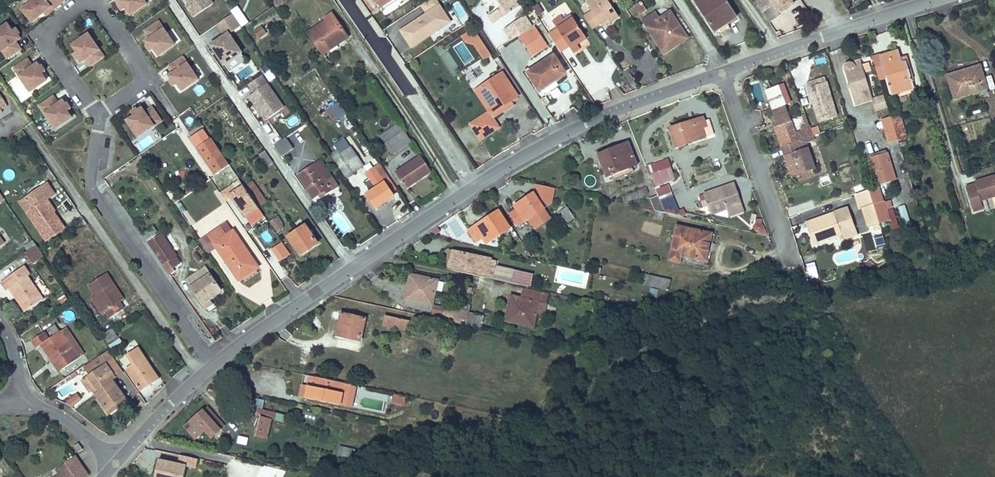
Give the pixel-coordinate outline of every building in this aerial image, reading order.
[(22,10),(33,22),(38,17),(37,16),(42,11),(44,13),(58,1),(59,0),(33,0),(22,10)] [(147,4),(144,0),(118,0),(124,9),(126,8),(131,15),(147,4)] [(210,3),(209,0),(185,0),(186,2),(189,6),(186,8),(191,15),(210,3)] [(381,7),(382,9),(396,0),(390,0),(381,7)] [(439,5),(436,0),(430,0),(420,7),(425,15),(439,5)] [(494,24),(519,7),(516,3),(514,0),(497,0),(502,8),(488,17),(494,24)] [(584,16),(592,29),(601,23),(608,18),(611,22),(618,17),(610,5),(607,0),(590,0),(587,2),(592,10),(584,16)] [(640,15),(646,11),(640,0),(630,0),(640,15)] [(715,31),(737,17),(726,0),(695,0),(715,31)] [(769,22),(780,15),(779,14),(794,5),(791,0),(755,0),(769,22)] [(60,4),(58,1),(44,13),(46,16),(60,4)] [(538,4),(532,9),(537,16),(543,12),(538,4)] [(452,24),(439,5),(425,15),(400,32),(412,50),(452,24)] [(240,51),(228,33),(240,25),(231,12),(217,22),(225,34),(211,43),(224,62),(240,51)] [(674,47),(672,43),(686,34),(671,12),(659,19),(655,12),(643,20),(665,53),(674,47)] [(326,21),(309,33),(323,54),(347,38),(331,14),(324,19),(326,21)] [(555,25),(557,29),(573,18),(571,15),(563,20),(561,17),(553,23),(555,25)] [(503,31),(510,41),(533,26),(526,16),(503,31)] [(578,45),(575,42),(585,35),(573,18),(557,29),(569,47),(574,54),(580,50),(578,45)] [(608,18),(601,23),(603,27),(611,22),(608,18)] [(159,56),(175,45),(159,21),(145,31),(150,38),(146,41),(152,50),(154,49),(159,56)] [(0,29),(0,47),(7,58),(24,47),(19,40),(21,39),(15,29),(10,33),(5,25),(0,29)] [(535,27),(520,38),(532,57),(548,46),(535,27)] [(262,29),(257,32),(261,38),(266,34),(262,29)] [(569,47),(557,29),(549,34),(562,53),(569,47)] [(469,32),(462,37),(466,43),(474,46),(477,49),(483,45),(476,34),(469,32)] [(91,66),(105,57),(89,33),(72,45),(77,52),(75,53),(81,62),(86,59),(91,66)] [(686,34),(672,43),(674,47),(688,37),(686,34)] [(585,35),(575,42),(578,45),(587,39),(585,35)] [(483,45),(477,49),(484,61),(490,56),(483,45)] [(902,62),(901,58),(898,50),(880,55),(880,56),(887,78),(892,93),(914,87),(906,61),(902,62)] [(246,59),(240,51),(224,62),(229,70),(246,59)] [(182,90),(199,79),(183,56),(169,65),(174,72),(169,76),(175,85),(178,83),(182,90)] [(553,56),(528,73),(539,90),(554,79),(555,80),(565,73),(553,56)] [(880,56),(873,59),(880,80),(887,78),(880,56)] [(28,59),(14,68),(30,92),(47,80),(42,74),(44,72),(38,63),(33,66),(28,59)] [(844,66),(844,69),(855,105),(872,100),(875,110),(888,106),(884,95),(872,99),(861,64),(854,66),(853,64),(851,63),(850,62),(848,63),(845,64),(844,66)] [(270,69),(266,64),(261,67),(265,73),(270,69)] [(954,98),(981,90),(986,88),(987,87),(985,79),(981,80),(980,76),(983,75),(980,64),(946,75),(954,98)] [(165,79),(172,73),(166,66),(159,73),(165,79)] [(471,86),(477,81),(469,69),(462,74),(471,86)] [(270,70),(264,75),(269,83),(276,79),(270,70)] [(502,73),(476,91),(489,110),(469,123),(480,141),(500,128),(494,118),(491,114),(502,106),(505,111),(515,105),(511,100),(517,96),(502,73)] [(283,106),(261,74),(248,83),(254,91),(248,94),(265,118),(283,106)] [(807,82),(809,87),(827,81),(825,77),(807,82)] [(827,81),(809,87),(819,121),(837,115),(827,81)] [(783,85),(778,87),(784,104),(789,102),(783,85)] [(778,126),(785,145),(797,141),(795,134),(784,104),(778,87),(765,91),(778,126)] [(54,96),(40,105),(56,129),(72,118),(68,111),(70,109),(63,100),(59,103),(54,96)] [(344,115),(336,104),(331,107),(338,119),(344,115)] [(494,118),(505,111),(502,106),(491,114),(494,118)] [(127,120),(138,137),(162,121),(152,107),(145,112),(142,107),(133,114),(134,116),(127,120)] [(899,113),(891,116),(898,138),(906,136),(899,113)] [(898,138),(891,116),(881,118),(888,141),(891,140),(894,149),(900,147),(898,138)] [(676,147),(704,138),(714,135),(711,126),(710,121),(704,122),(703,118),(671,128),(676,147)] [(967,139),(983,138),(982,122),(966,122),(967,139)] [(392,156),(412,144),(399,124),(379,136),(392,156)] [(803,131),(795,134),(797,141),(804,139),(813,135),(809,125),(802,128),(803,131)] [(778,126),(775,127),(781,146),(785,145),(778,126)] [(209,140),(202,129),(199,132),(206,142),(209,140)] [(230,165),(212,138),(209,140),(206,142),(199,132),(191,137),(198,148),(216,174),(230,165)] [(286,137),(274,146),(281,157),(293,149),(286,137)] [(785,145),(781,146),(792,176),(814,168),(805,143),(804,139),(797,141),(785,145)] [(607,177),(612,175),(632,167),(637,165),(627,143),(598,155),(607,177)] [(351,148),(341,154),(353,172),(363,166),(351,148)] [(868,154),(869,158),(886,153),(885,148),(868,154)] [(273,162),(266,151),(259,155),(267,166),(273,162)] [(337,151),(331,154),(348,179),(353,175),(337,151)] [(886,153),(869,158),(877,184),(894,178),(886,153)] [(421,156),(396,173),(406,187),(430,170),(421,156)] [(675,179),(668,159),(647,167),(655,187),(675,179)] [(322,160),(299,176),(314,199),(324,192),(326,195),(339,186),(322,160)] [(632,167),(612,175),(614,180),(634,172),(632,167)] [(377,188),(367,194),(376,208),(394,196),(375,168),(367,173),(377,188)] [(239,181),(234,174),(229,178),(233,185),(239,181)] [(966,187),(973,211),(983,208),(980,199),(994,195),(994,175),(974,182),(975,184),(966,187)] [(252,182),(245,187),(258,206),(265,202),(252,182)] [(48,183),(27,198),(34,209),(28,213),(46,240),(64,227),(52,209),(53,208),(47,200),(55,194),(48,183)] [(726,209),(741,204),(738,194),(735,195),(734,192),(737,191),(734,183),(703,194),(705,201),(707,206),(710,213),(714,214),(726,209)] [(551,204),(554,188),(536,184),(534,194),(519,203),(524,210),(520,213),(518,209),(511,213),(518,225),(527,219),(544,208),(551,204)] [(245,187),(244,186),(230,195),(245,217),(258,209),(259,207),(258,206),(245,187)] [(660,187),(654,189),(658,196),(663,194),(660,187)] [(869,189),(873,203),(878,221),(879,223),(888,220),(885,210),(887,209),(885,202),(883,203),(882,200),(878,187),(869,189)] [(646,188),(622,197),(624,202),(648,193),(646,188)] [(869,189),(855,195),(859,208),(864,207),(873,203),(869,189)] [(660,202),(673,197),(670,191),(663,194),(658,196),(658,197),(660,202)] [(658,197),(651,200),(656,211),(664,213),(665,213),(663,210),(660,202),(658,197)] [(673,197),(660,202),(663,210),(676,205),(673,197)] [(27,198),(21,202),(28,213),(34,209),(27,198)] [(519,203),(515,205),(518,209),(520,213),(524,210),(519,203)] [(873,203),(864,207),(869,224),(878,221),(873,203)] [(741,204),(726,209),(728,217),(744,211),(741,204)] [(898,207),(903,223),(910,221),(905,205),(898,207)] [(567,207),(560,212),(567,222),(574,218),(567,207)] [(842,234),(840,228),(853,224),(848,207),(805,222),(813,244),(842,234)] [(544,208),(527,219),(533,228),(550,218),(544,208)] [(264,217),(258,209),(245,217),(251,226),(264,217)] [(498,210),(469,229),(476,241),(483,237),(487,242),(510,228),(498,210)] [(279,216),(271,221),(278,232),(283,227),(281,224),(283,222),(279,216)] [(756,233),(762,233),(766,233),(762,220),(756,220),(756,233)] [(853,224),(840,228),(842,234),(844,239),(857,234),(853,224)] [(305,225),(288,237),(301,255),(318,243),(305,225)] [(221,226),(208,235),(239,280),(258,267),(233,231),(226,235),(221,226)] [(677,226),(669,261),(679,263),(681,256),(705,261),(711,234),(677,226)] [(146,242),(158,235),(154,228),(141,235),(146,242)] [(441,232),(438,228),(431,232),(434,236),(441,232)] [(175,271),(173,269),(181,264),(175,256),(176,255),(162,234),(148,244),(162,264),(169,274),(175,271)] [(881,235),(874,237),(878,249),(885,247),(881,235)] [(36,245),(34,242),(26,248),(28,251),(36,245)] [(281,243),(272,250),(280,262),(290,255),(281,243)] [(28,251),(25,253),(31,261),(42,253),(36,245),(28,251)] [(453,250),(449,269),(486,278),(489,266),(494,267),(496,261),(491,260),(490,259),(453,250)] [(10,288),(15,296),(18,294),(29,309),(43,299),(27,276),(29,274),(24,266),(1,281),(7,290),(10,288)] [(497,266),(494,279),(518,285),(521,271),(497,266)] [(205,268),(197,273),(202,279),(210,275),(205,268)] [(521,271),(518,285),(528,287),(531,274),(521,271)] [(89,285),(96,296),(105,310),(110,317),(124,309),(120,302),(124,299),(107,273),(89,285)] [(202,279),(197,273),(186,280),(191,287),(191,288),(206,309),(212,304),(209,299),(209,298),(221,290),(210,275),(202,279)] [(410,274),(407,289),(411,290),(412,285),(415,286),(417,276),(410,274)] [(645,275),(643,285),(668,290),(671,280),(645,275)] [(411,290),(407,289),(405,299),(432,305),(438,280),(417,276),(415,286),(412,285),(411,290)] [(512,312),(508,311),(506,320),(533,326),(536,313),(539,303),(546,304),(548,296),(524,290),(522,299),(518,298),(516,308),(513,308),(512,312)] [(18,294),(15,296),(25,311),(29,309),(18,294)] [(105,310),(96,296),(93,299),(102,312),(105,310)] [(512,297),(508,311),(512,312),(513,308),(516,308),(518,298),(512,297)] [(539,303),(536,313),(544,315),(546,304),(539,303)] [(433,306),(432,314),(444,316),(446,308),(433,306)] [(621,311),(618,320),(626,322),(628,312),(621,311)] [(469,312),(466,326),(473,328),(476,318),(476,314),(469,312)] [(342,314),(337,336),(360,341),(365,319),(342,314)] [(386,316),(384,326),(407,331),(409,321),(386,316)] [(476,318),(473,328),(481,329),(483,319),(476,318)] [(41,344),(52,360),(54,358),(62,369),(79,358),(60,331),(55,324),(48,329),(53,335),(49,338),(44,332),(32,340),(37,347),(41,344)] [(66,327),(60,331),(79,358),(85,354),(66,327)] [(112,328),(103,334),(109,342),(117,337),(112,328)] [(113,351),(123,344),(119,339),(109,345),(113,351)] [(124,371),(108,349),(83,367),(89,375),(89,376),(99,391),(95,394),(105,409),(124,396),(112,379),(124,371)] [(128,356),(134,365),(127,369),(141,391),(159,380),(144,357),(138,349),(128,356)] [(288,349),(285,363),(293,364),(295,350),(288,349)] [(314,367),(315,355),(300,353),(299,365),(314,367)] [(54,358),(52,360),(60,371),(62,369),(54,358)] [(99,391),(89,376),(82,381),(89,391),(92,389),(95,394),(99,391)] [(311,384),(308,398),(342,405),(346,383),(312,376),(311,384)] [(299,396),(308,398),(311,384),(302,382),(299,396)] [(358,385),(346,383),(342,405),(353,407),(358,385)] [(71,406),(80,399),(76,393),(67,400),(71,406)] [(407,397),(394,395),(393,402),(406,405),(407,397)] [(127,400),(124,396),(105,409),(108,413),(127,400)] [(274,413),(262,410),(264,401),(251,398),(249,407),(247,413),(260,416),(256,435),(268,438),(273,419),(287,423),(289,416),(274,413)] [(225,425),(216,415),(208,406),(204,410),(203,410),(202,409),(184,426),(196,440),(206,430),(212,437),(221,430),(225,425)] [(355,450),(339,445),(337,453),(354,457),(355,450)] [(66,465),(75,476),(83,476),(87,474),(74,456),(67,461),(69,463),(66,465)] [(188,458),(180,456),(178,463),(160,459),(155,476),(184,476),(186,467),(194,469),(196,460),(188,458)] [(59,476),(75,476),(66,465),(57,471),(60,476),(59,476)]
